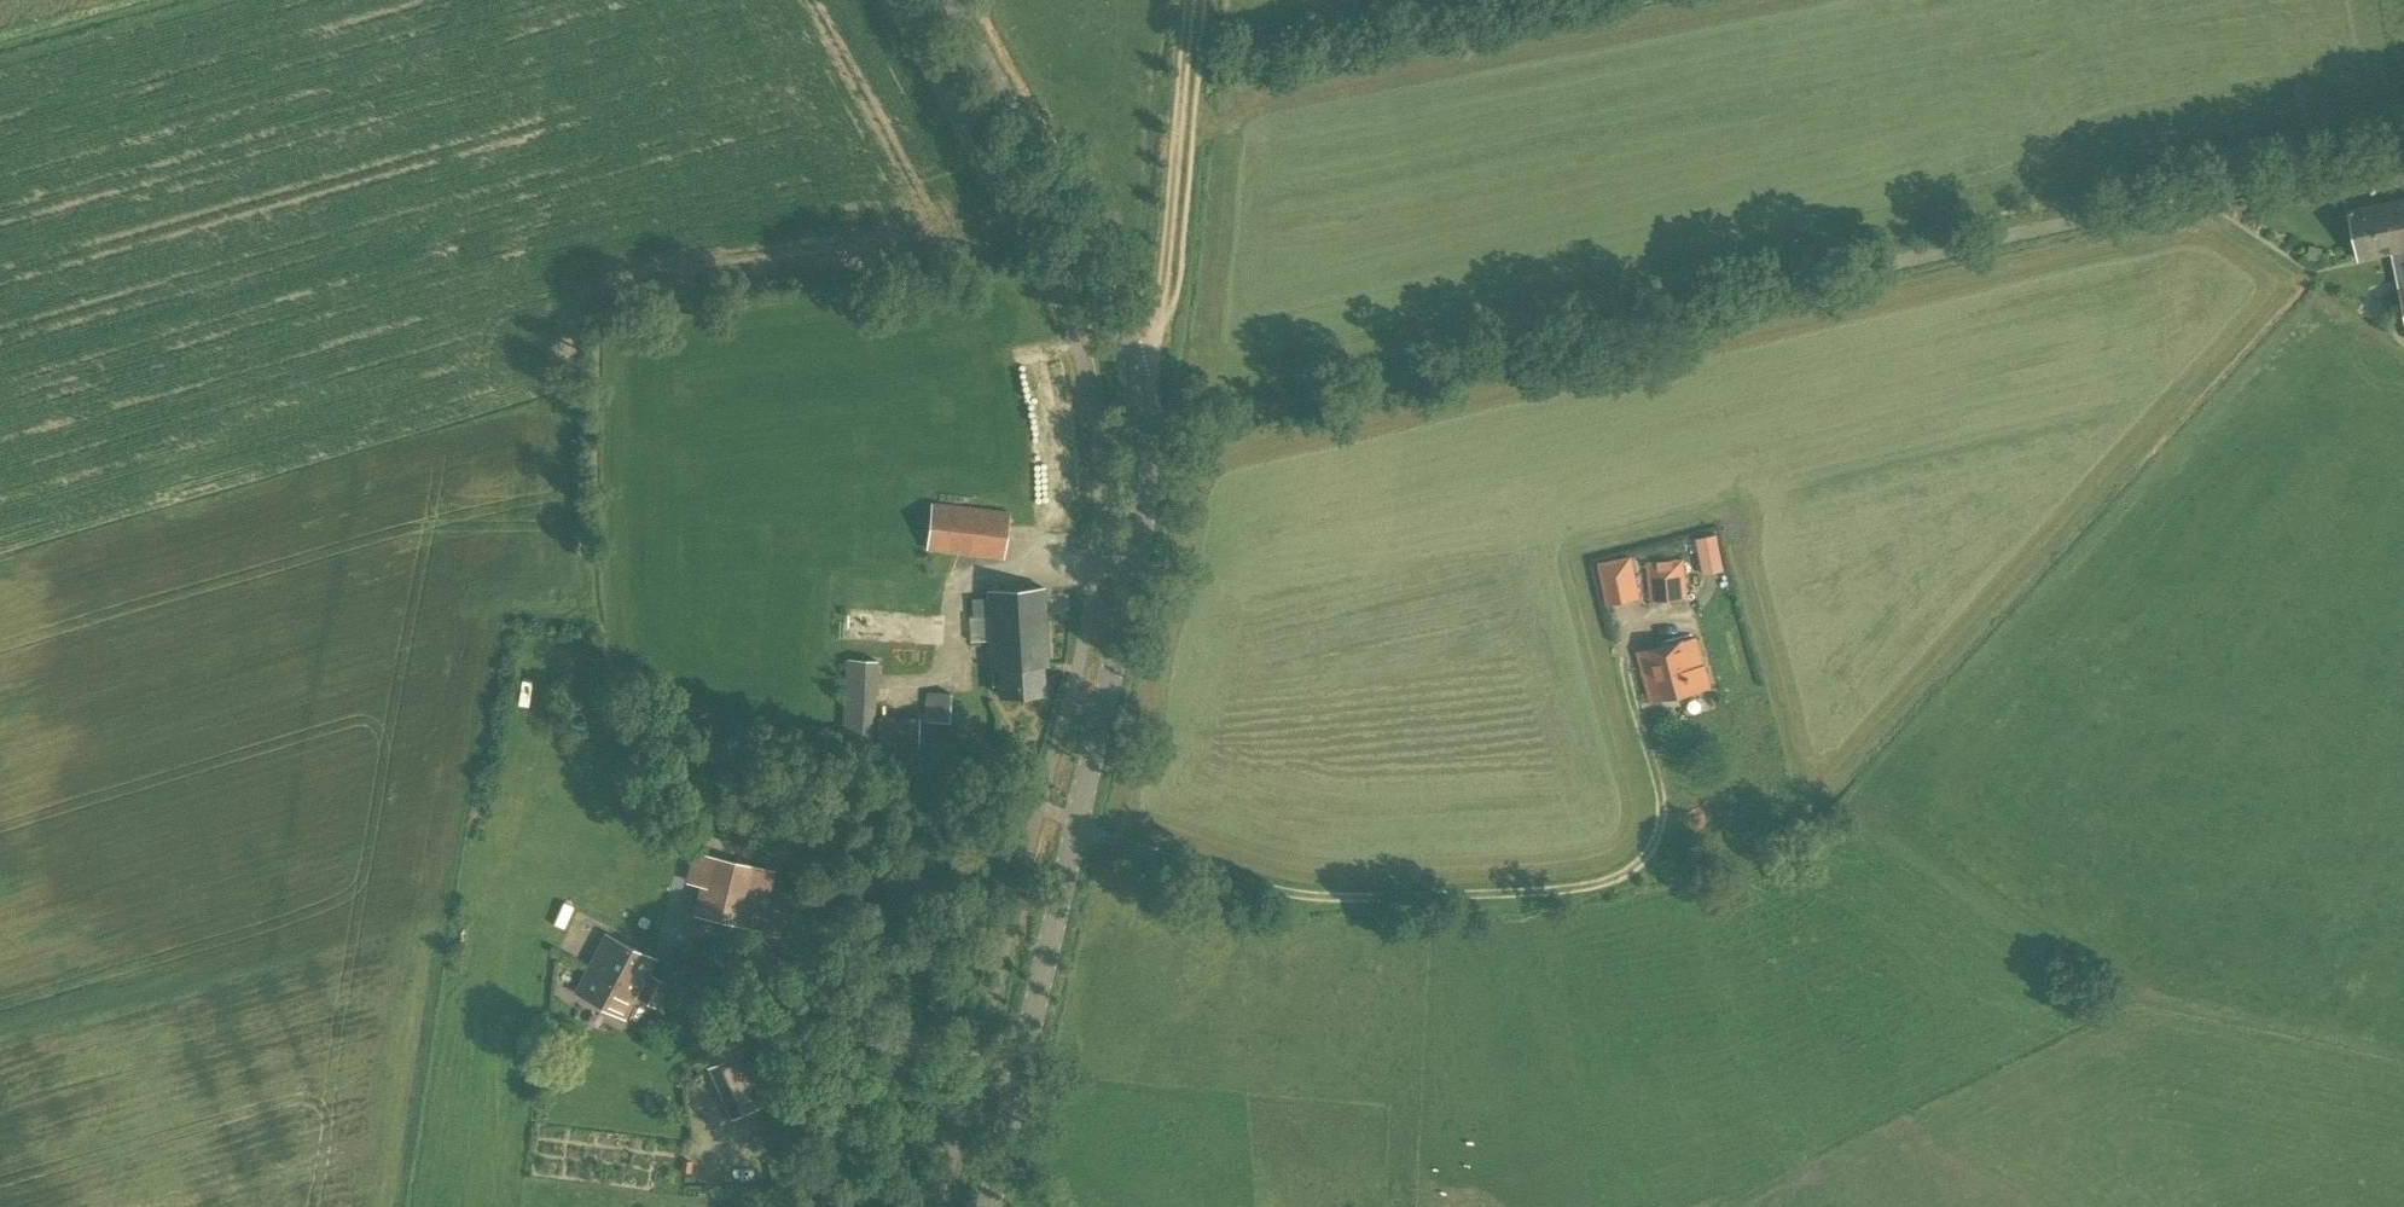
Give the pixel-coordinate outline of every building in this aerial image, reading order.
[(2398,288),(2403,316),(2403,198),(2349,208),(2360,260),(2391,254),(2398,288)] [(924,550),(1004,559),(1011,511),(929,501),(924,550)] [(1716,534),(1696,537),(1703,574),(1723,570),(1716,534)] [(1598,563),(1607,603),(1640,595),(1632,556),(1598,563)] [(1647,562),(1650,600),(1688,597),(1684,559),(1647,562)] [(993,685),(997,684),(998,696),(1046,692),(1044,664),(1049,664),(1044,587),(986,591),(987,598),(970,599),(971,616),(988,615),(993,685)] [(1703,665),(1696,638),(1638,652),(1650,701),(1710,687),(1705,665),(1703,665)] [(840,751),(871,753),(877,660),(846,658),(840,751)] [(924,721),(950,722),(951,693),(925,692),(924,721)] [(877,753),(919,753),(919,717),(877,717),(877,753)] [(693,851),(686,882),(700,885),(693,913),(762,930),(773,883),(776,870),(772,869),(693,851)] [(605,932),(586,967),(607,977),(611,969),(642,986),(663,996),(670,984),(649,973),(656,960),(605,932)] [(607,977),(586,967),(573,991),(625,1019),(637,996),(657,1007),(663,996),(642,986),(611,969),(607,977)] [(711,1065),(708,1067),(730,1119),(760,1106),(738,1055),(741,1053),(724,1013),(694,1025),(711,1065)]
